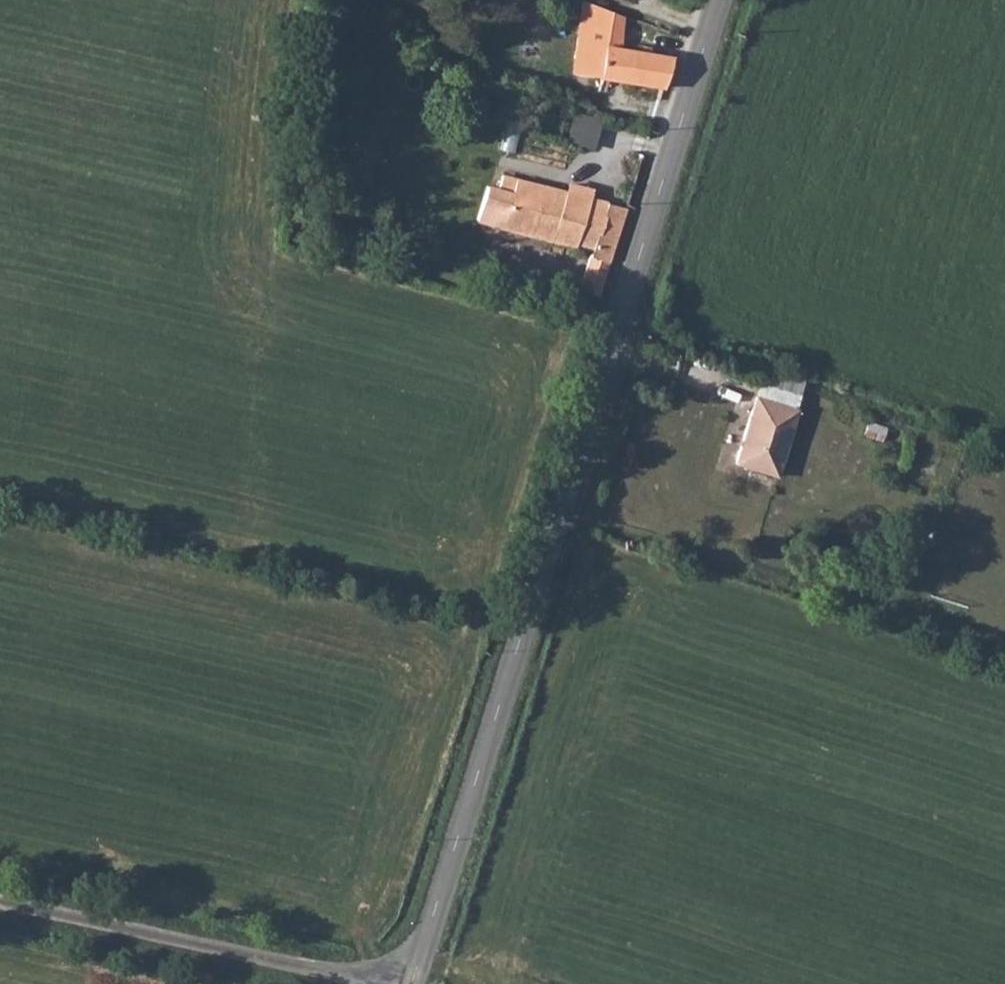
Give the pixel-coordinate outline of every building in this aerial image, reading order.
[(576,72),(664,86),(674,53),(620,46),(625,11),(593,0),(584,0),(576,72)] [(592,148),(597,117),(569,112),(564,143),(592,148)] [(586,270),(604,275),(632,187),(506,161),(503,179),(521,184),(516,217),(596,234),(586,270)] [(755,402),(734,469),(775,483),(796,416),(755,402)]
